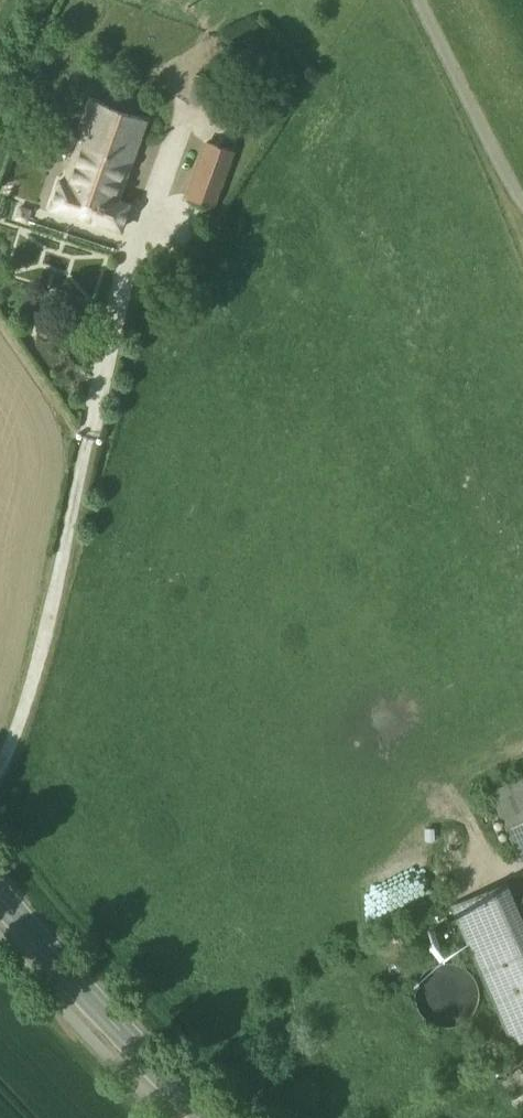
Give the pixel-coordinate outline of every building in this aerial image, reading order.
[(147,120),(93,100),(79,139),(74,152),(74,153),(64,182),(59,181),(51,207),(120,229),(128,204),(117,200),(147,120)] [(79,139),(53,130),(48,144),(74,153),(74,152),(79,139)] [(207,144),(201,160),(200,160),(200,162),(194,177),(193,179),(194,179),(188,195),(187,197),(189,198),(210,205),(210,206),(212,206),(213,205),(213,204),(218,189),(219,189),(219,187),(225,170),(226,169),(226,168),(231,153),(232,153),(232,151),(230,150),(209,143),(209,142),(207,142),(206,144),(207,144)] [(30,210),(20,207),(16,218),(27,221),(30,210)] [(490,791),(521,860),(522,859),(522,776),(490,791)] [(451,905),(468,944),(522,920),(522,919),(506,881),(451,905)] [(468,944),(513,1046),(522,1042),(522,920),(468,944)] [(477,1007),(479,994),(476,982),(469,972),(459,965),(447,963),(434,965),(424,972),(417,983),(415,995),(418,1007),(425,1018),(435,1024),(447,1027),(460,1024),(470,1017),(477,1007)]
